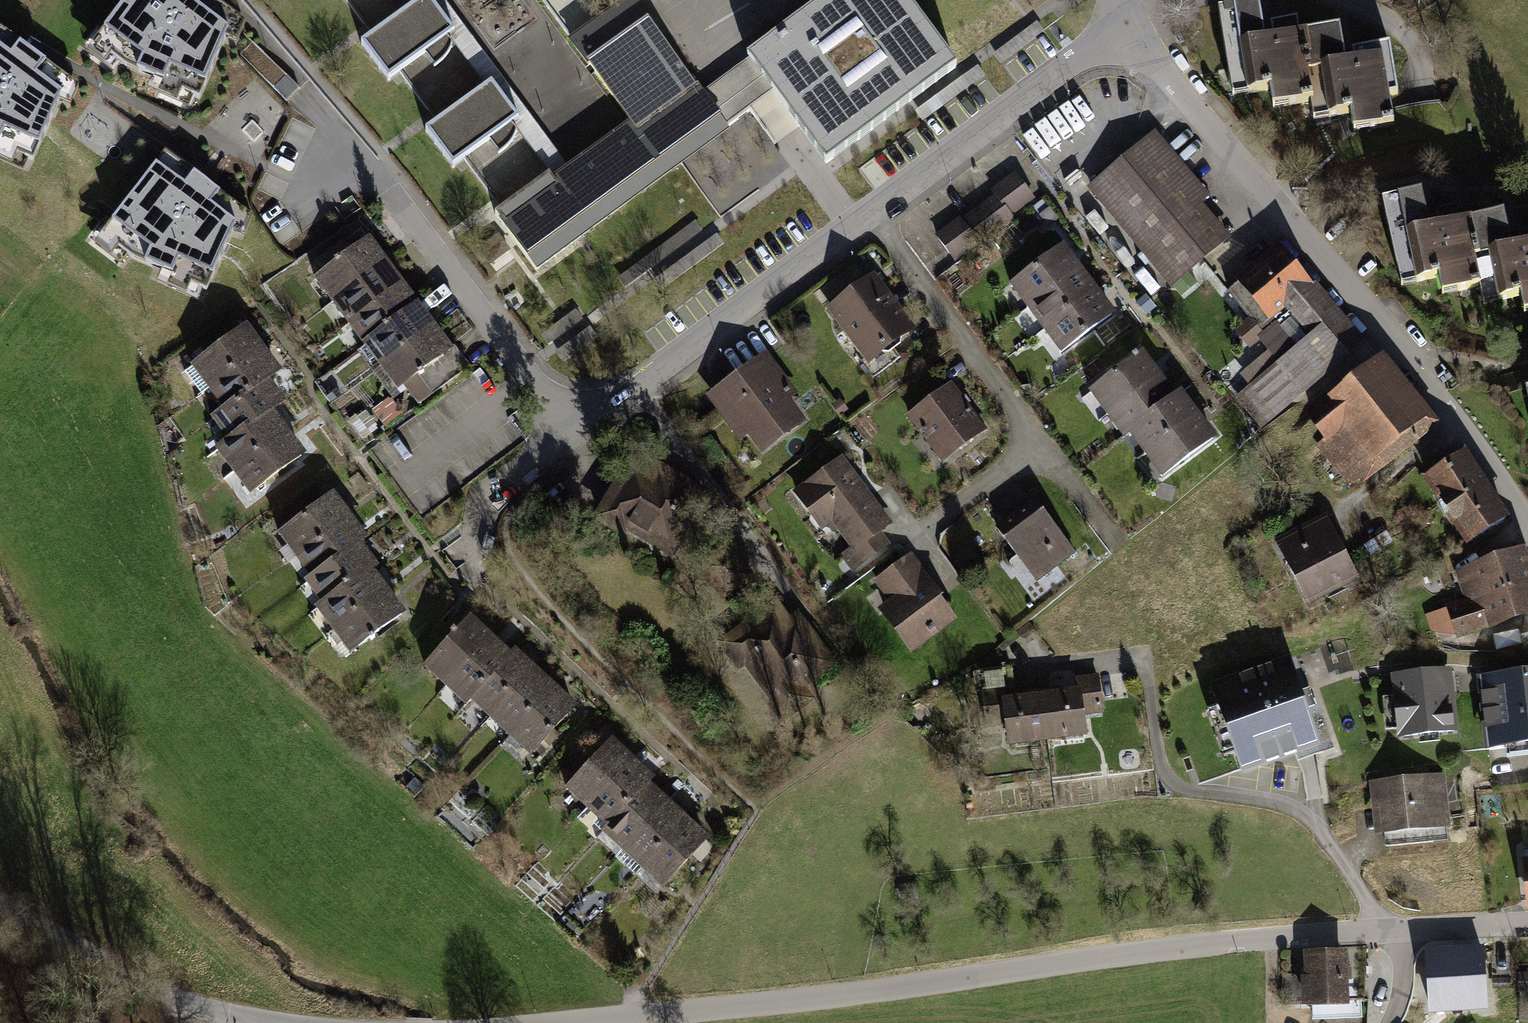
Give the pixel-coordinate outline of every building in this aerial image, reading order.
[(213,0),(127,0),(95,42),(126,66),(199,98),(234,16),(213,0)] [(549,175),(516,130),(512,124),(519,119),(505,101),(492,82),(485,88),(452,43),(447,37),(454,32),(441,13),(431,0),(421,0),(420,0),(346,0),(369,31),(373,36),(361,44),(388,81),(400,73),(430,114),(437,123),(426,131),(453,168),(465,160),(497,203),(502,210),(549,175)] [(447,37),(452,43),(485,88),(492,82),(505,101),(519,119),(512,124),(516,130),(549,175),(555,182),(570,171),(444,0),(431,0),(441,13),(454,32),(447,37)] [(727,127),(727,126),(702,94),(692,80),(691,81),(647,22),(648,21),(633,0),(629,0),(572,42),(633,124),(570,171),(555,182),(549,175),(502,210),(496,214),(536,268),(727,127)] [(906,0),(826,0),(820,5),(748,58),(749,60),(773,92),(826,164),(956,67),(906,0)] [(1245,75),(1249,93),(1286,87),(1289,105),(1313,101),(1308,71),(1312,70),(1306,33),(1299,34),(1297,19),(1271,24),(1273,38),(1265,40),(1258,2),(1218,9),(1229,78),(1245,75)] [(1045,30),(1037,21),(994,53),(1001,63),(1045,30)] [(0,28),(0,145),(33,159),(68,79),(0,28)] [(1308,71),(1313,101),(1326,98),(1329,116),(1367,111),(1369,128),(1394,124),(1389,96),(1397,95),(1390,44),(1352,50),(1354,62),(1345,63),(1340,28),(1306,33),(1312,70),(1308,71)] [(773,92),(749,60),(735,69),(702,94),(727,126),(773,92)] [(985,74),(978,65),(916,111),(923,120),(985,74)] [(1154,134),(1091,187),(1172,283),(1229,235),(1200,201),(1206,196),(1154,134)] [(242,209),(165,151),(102,235),(133,258),(207,290),(242,209)] [(960,219),(937,236),(955,259),(977,242),(979,245),(1013,218),(1010,214),(1033,197),(1015,174),(993,191),(996,195),(962,222),(960,219)] [(1423,191),(1383,200),(1397,267),(1412,264),(1416,282),(1454,273),(1457,291),(1481,286),(1475,258),(1483,256),(1475,218),(1463,221),(1460,207),(1436,212),(1439,226),(1430,228),(1423,191)] [(1039,216),(1048,227),(1058,219),(1049,208),(1039,216)] [(1519,234),(1521,245),(1511,247),(1504,212),(1475,218),(1483,256),(1475,258),(1481,286),(1495,283),(1498,300),(1527,294),(1527,232),(1519,234)] [(703,230),(695,220),(618,278),(625,288),(703,230)] [(662,289),(724,243),(716,232),(654,279),(662,289)] [(480,249),(491,263),(509,249),(498,235),(480,249)] [(336,264),(321,275),(337,297),(383,263),(367,241),(340,261),(337,258),(334,261),(336,264)] [(1062,248),(1017,282),(1033,304),(1079,270),(1062,248)] [(1300,391),(1358,341),(1308,281),(1306,283),(1278,250),(1231,294),(1265,336),(1260,339),(1272,353),(1245,375),(1255,387),(1251,390),(1269,411),(1288,395),(1300,391)] [(383,263),(337,297),(354,319),(400,285),(383,263)] [(1079,270),(1033,304),(1050,326),(1096,292),(1079,270)] [(1175,284),(1183,294),(1195,283),(1194,281),(1196,280),(1190,273),(1188,274),(1187,274),(1175,284)] [(873,277),(831,308),(867,356),(861,361),(873,377),(900,357),(890,344),(911,328),(873,277)] [(400,285),(354,319),(370,341),(416,307),(400,285)] [(1096,292),(1050,326),(1066,348),(1112,314),(1096,292)] [(416,307),(370,341),(386,363),(433,328),(416,307)] [(583,319),(576,309),(541,334),(549,344),(583,319)] [(564,362),(597,336),(590,326),(556,351),(564,362)] [(244,328),(185,371),(202,394),(214,384),(260,350),(244,328)] [(433,328),(386,363),(403,385),(405,383),(420,403),(464,370),(433,328)] [(260,350),(214,384),(230,406),(264,380),(276,372),(260,350)] [(1135,359),(1096,388),(1113,410),(1159,376),(1142,354),(1138,356),(1136,353),(1133,356),(1135,359)] [(746,379),(717,401),(741,435),(750,428),(764,448),(800,420),(783,398),(791,392),(765,358),(746,372),(746,379)] [(1384,465),(1426,431),(1374,366),(1367,372),(1363,367),(1337,388),(1341,393),(1332,400),(1383,463),(1384,465)] [(1175,398),(1159,376),(1113,410),(1129,432),(1135,428),(1175,398)] [(264,380),(230,406),(218,415),(235,436),(268,411),(280,402),(264,380)] [(951,384),(909,415),(939,455),(981,424),(951,384)] [(1180,394),(1175,398),(1135,428),(1151,449),(1196,415),(1180,394)] [(372,411),(386,428),(403,415),(389,397),(372,411)] [(1383,463),(1332,400),(1314,413),(1330,435),(1329,436),(1359,474),(1353,480),(1368,476),(1383,463)] [(268,411),(235,436),(222,446),(238,467),(284,433),(268,411)] [(1213,438),(1196,415),(1151,449),(1167,471),(1213,438)] [(836,433),(843,443),(854,435),(846,425),(836,433)] [(284,433),(238,467),(255,489),(301,455),(284,433)] [(1353,480),(1359,474),(1329,436),(1319,444),(1350,482),(1353,480)] [(1463,453),(1426,477),(1447,510),(1484,486),(1463,453)] [(841,460),(797,492),(814,515),(824,507),(855,547),(844,555),(854,568),(886,544),(877,532),(889,523),(841,460)] [(631,463),(599,517),(621,530),(625,524),(671,550),(704,494),(674,476),(669,485),(631,463)] [(1484,486),(1447,510),(1469,542),(1506,518),(1484,486)] [(331,495),(285,530),(302,552),(348,518),(331,495)] [(1036,500),(997,528),(1017,555),(1022,551),(1041,576),(1074,551),(1036,500)] [(348,518),(302,552),(318,574),(358,544),(364,539),(348,518)] [(1304,545),(1284,555),(1308,601),(1344,583),(1341,578),(1354,572),(1326,519),(1298,533),(1304,545)] [(1364,545),(1371,556),(1393,542),(1387,532),(1364,545)] [(358,544),(318,574),(312,578),(328,600),(369,569),(374,565),(358,544)] [(1527,612),(1527,580),(1519,554),(1515,555),(1512,546),(1492,553),(1495,562),(1457,574),(1463,592),(1478,587),(1481,598),(1449,609),(1457,635),(1527,612)] [(904,595),(885,610),(912,647),(950,618),(938,602),(939,599),(939,595),(938,593),(936,591),(934,590),(932,590),(929,590),(927,591),(921,583),(923,582),(908,561),(883,579),(893,593),(899,588),(904,595)] [(369,569),(328,600),(323,604),(339,625),(385,591),(369,569)] [(385,591),(339,625),(355,647),(369,637),(371,641),(375,638),(372,635),(401,613),(385,591)] [(798,686),(830,662),(803,626),(795,632),(775,605),(724,642),(739,663),(745,659),(786,714),(807,698),(798,686)] [(450,681),(489,639),(468,619),(460,628),(457,625),(454,628),(458,631),(429,661),(450,681)] [(1036,630),(1028,621),(1017,631),(1021,637),(1026,638),(1036,630)] [(489,639),(450,681),(470,699),(474,694),(509,657),(489,639)] [(514,652),(509,657),(474,694),(494,712),(533,670),(514,652)] [(1300,692),(1289,661),(1213,688),(1242,770),(1318,743),(1305,708),(1314,705),(1309,689),(1300,692)] [(1011,666),(980,670),(986,717),(1006,714),(1009,742),(1047,737),(1042,696),(1005,700),(1003,688),(1014,686),(1011,666)] [(553,689),(533,670),(494,712),(514,731),(553,689)] [(1447,671),(1395,676),(1397,691),(1395,692),(1399,732),(1401,732),(1402,736),(1453,731),(1447,671)] [(1482,678),(1490,749),(1527,745),(1527,673),(1482,678)] [(1078,691),(1042,696),(1047,737),(1085,733),(1081,705),(1101,702),(1098,676),(1077,679),(1078,691)] [(574,707),(553,689),(514,731),(534,749),(540,743),(546,748),(556,737),(550,732),(574,707)] [(571,783),(592,803),(631,760),(610,742),(571,783)] [(631,760),(592,803),(611,821),(646,784),(651,779),(631,760)] [(1380,783),(1386,845),(1447,839),(1445,817),(1464,815),(1460,776),(1417,780),(1417,773),(1403,774),(1404,781),(1380,783)] [(646,784),(611,821),(607,826),(626,844),(665,802),(646,784)] [(685,821),(665,802),(626,844),(646,863),(685,821)] [(710,844),(685,821),(646,863),(666,881),(699,847),(703,851),(710,844)] [(1482,951),(1427,953),(1430,1008),(1485,1005),(1482,951)] [(1313,1001),(1313,1016),(1361,1015),(1360,1000),(1343,1000),(1342,955),(1311,955),(1311,965),(1306,964),(1304,966),(1306,1001),(1313,1001)] [(1527,988),(1527,973),(1519,973),(1519,988),(1527,988)]
